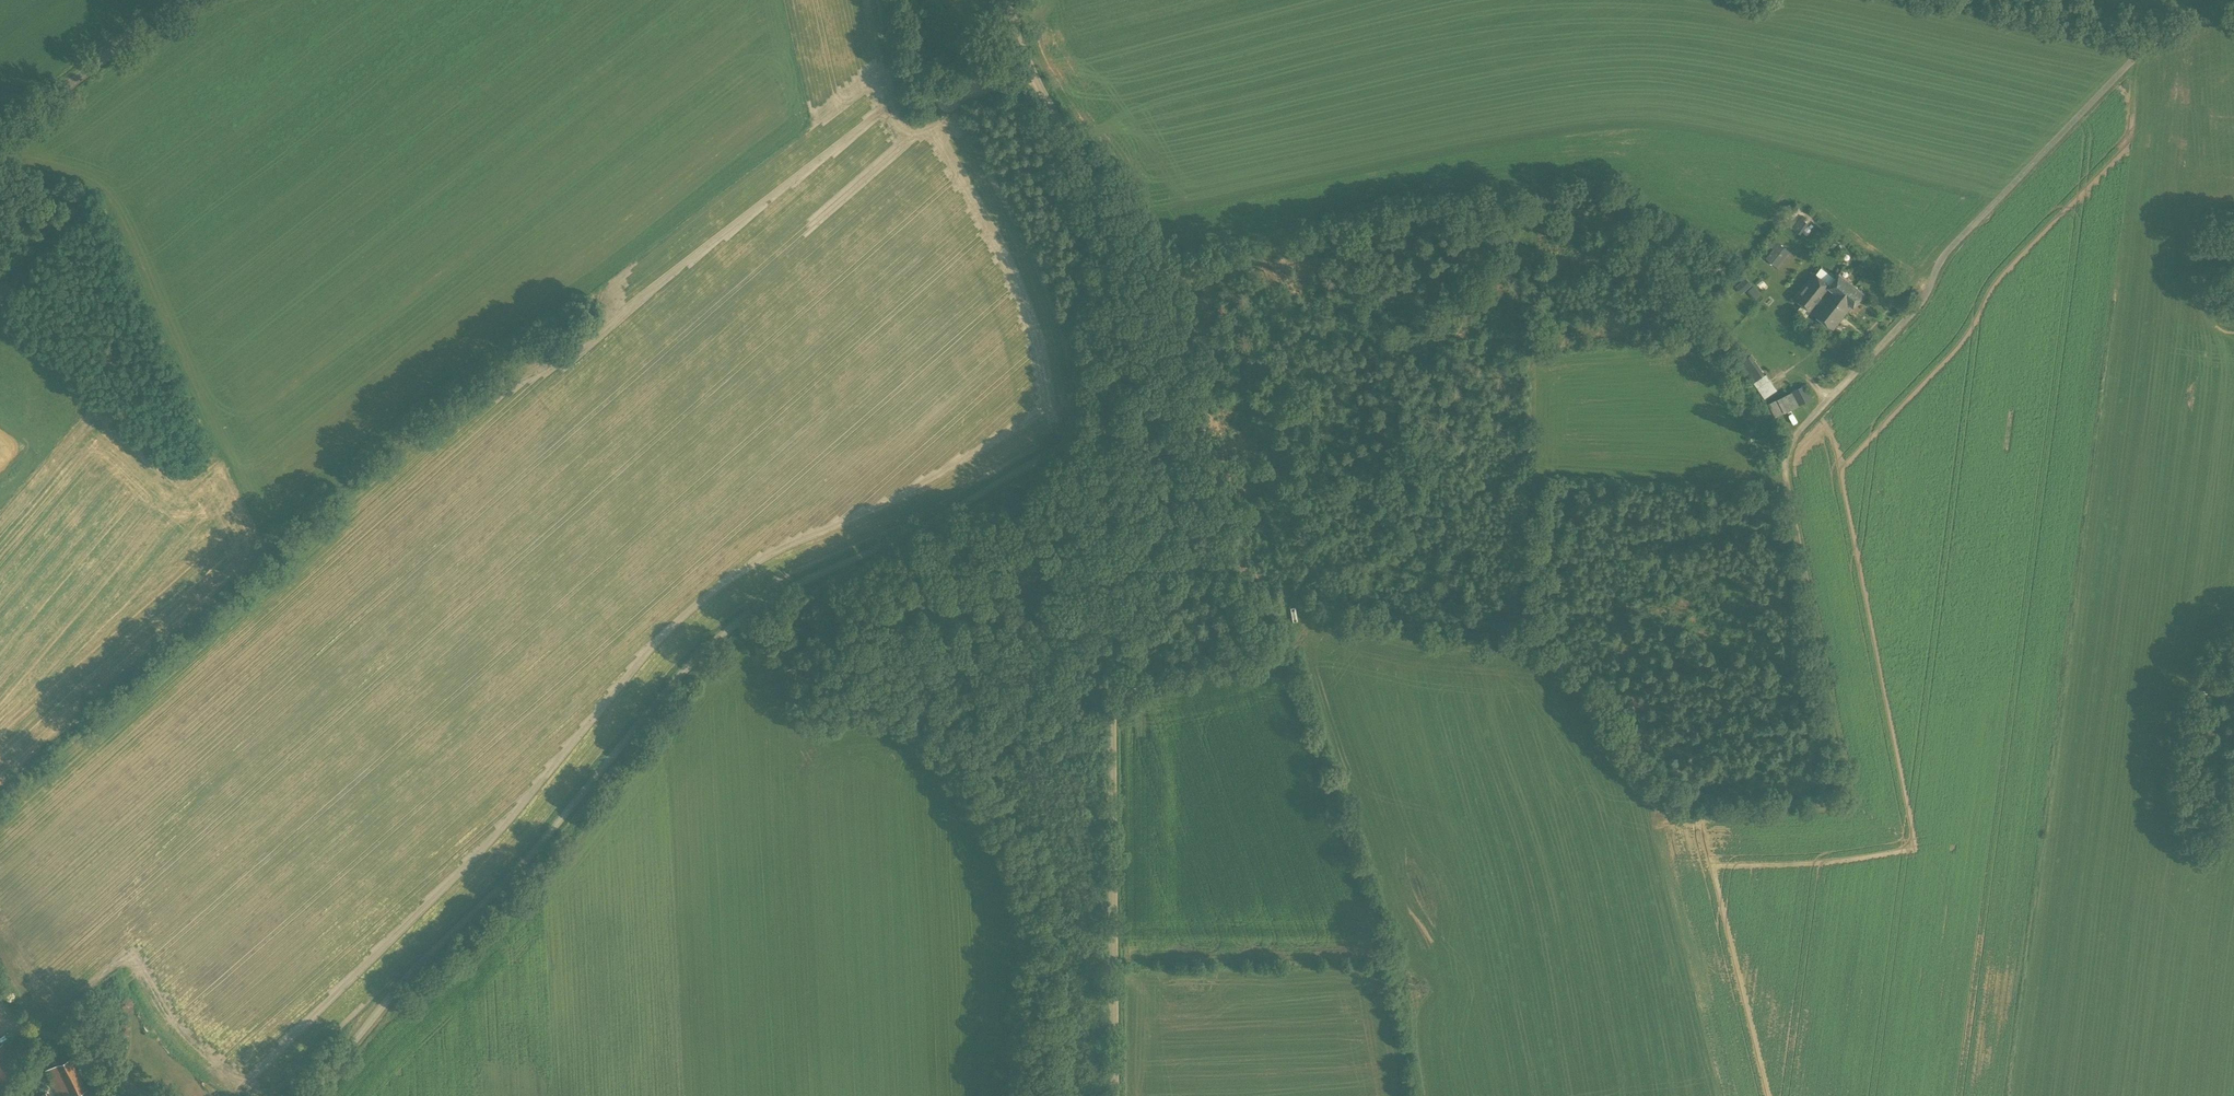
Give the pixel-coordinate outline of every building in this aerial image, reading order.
[(1800,234),(1808,223),(1800,218),(1793,229),(1800,234)] [(1769,245),(1774,249),(1766,258),(1777,267),(1789,251),(1774,239),(1769,245)] [(1795,297),(1812,311),(1826,294),(1848,311),(1852,306),(1853,306),(1864,293),(1839,273),(1830,285),(1815,272),(1795,297)] [(1734,288),(1751,303),(1761,292),(1744,277),(1734,288)] [(1826,294),(1812,311),(1834,328),(1848,311),(1826,294)] [(1765,374),(1751,355),(1740,362),(1753,382),(1765,374)] [(1765,398),(1777,389),(1766,374),(1754,382),(1765,398)] [(1799,405),(1813,398),(1806,384),(1792,391),(1799,405)] [(21,1069),(3,1043),(0,1046),(0,1084),(21,1069)] [(87,1088),(71,1057),(45,1070),(58,1095),(72,1095),(87,1088)]
